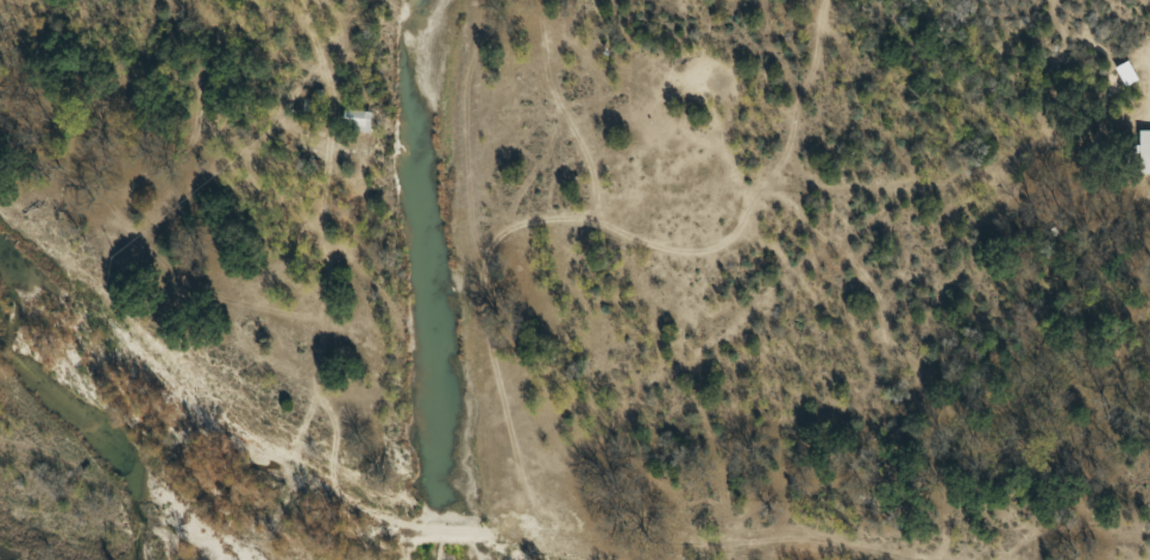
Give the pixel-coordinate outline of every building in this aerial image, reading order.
[(374,133),(374,109),(344,109),(344,133),(374,133)]
